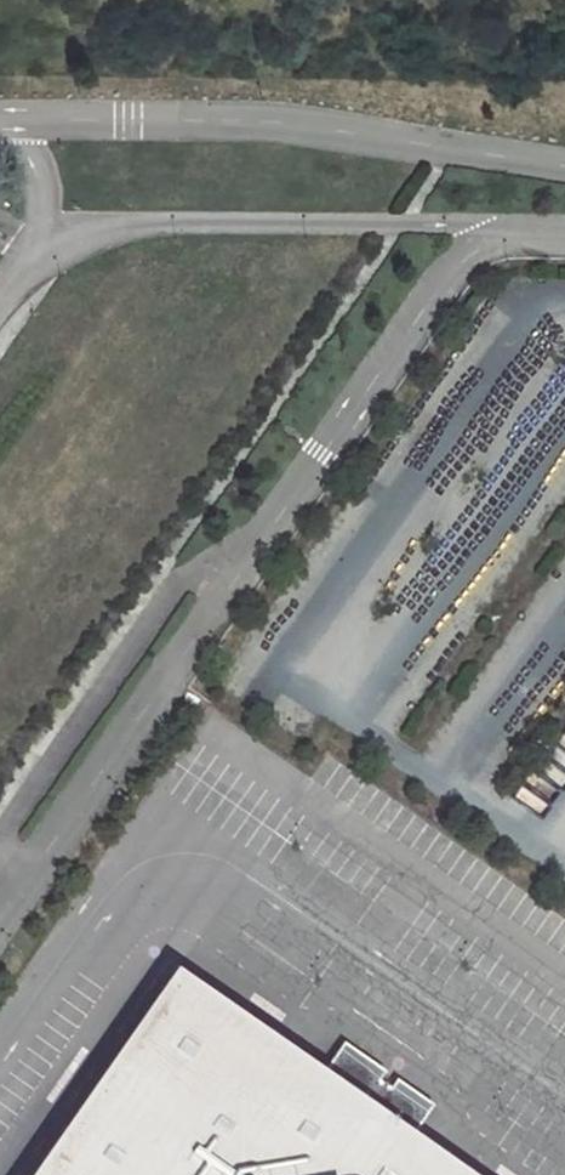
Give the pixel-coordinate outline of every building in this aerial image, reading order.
[(410,1143),(435,1108),(398,1081),(391,1091),(380,1083),(387,1073),(344,1042),(321,1079),(176,977),(36,1174),(457,1174),(410,1143)]
